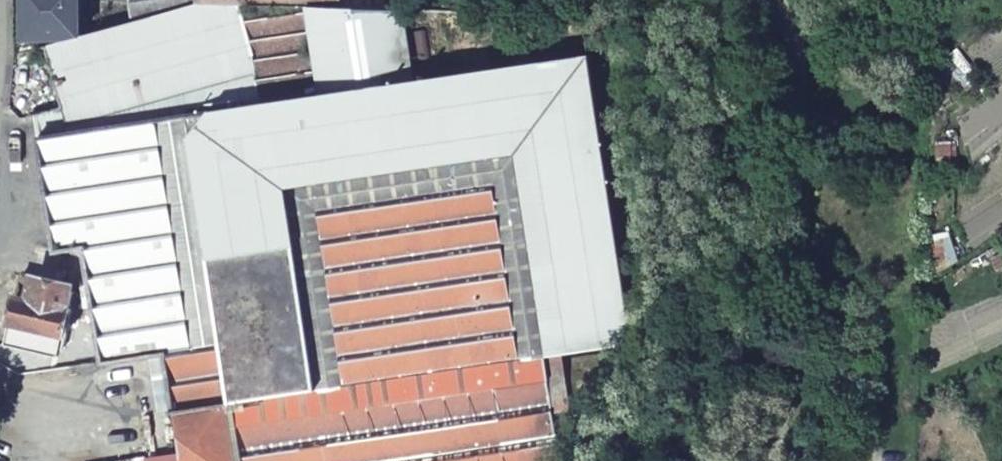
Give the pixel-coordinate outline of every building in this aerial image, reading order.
[(53,47),(81,41),(82,0),(25,0),(25,35),(53,35),(53,47)] [(346,15),(342,0),(130,0),(130,29),(199,12),(346,15)] [(346,15),(398,16),(394,0),(342,0),(346,15)] [(346,15),(199,12),(130,29),(81,41),(53,47),(49,47),(57,109),(36,114),(55,252),(83,249),(86,275),(76,277),(79,289),(82,311),(92,310),(101,365),(100,367),(162,358),(170,419),(172,419),(178,460),(560,460),(553,412),(568,410),(560,351),(631,342),(593,57),(411,81),(411,16),(398,16),(346,15)] [(69,287),(18,274),(1,343),(52,356),(69,287)]
